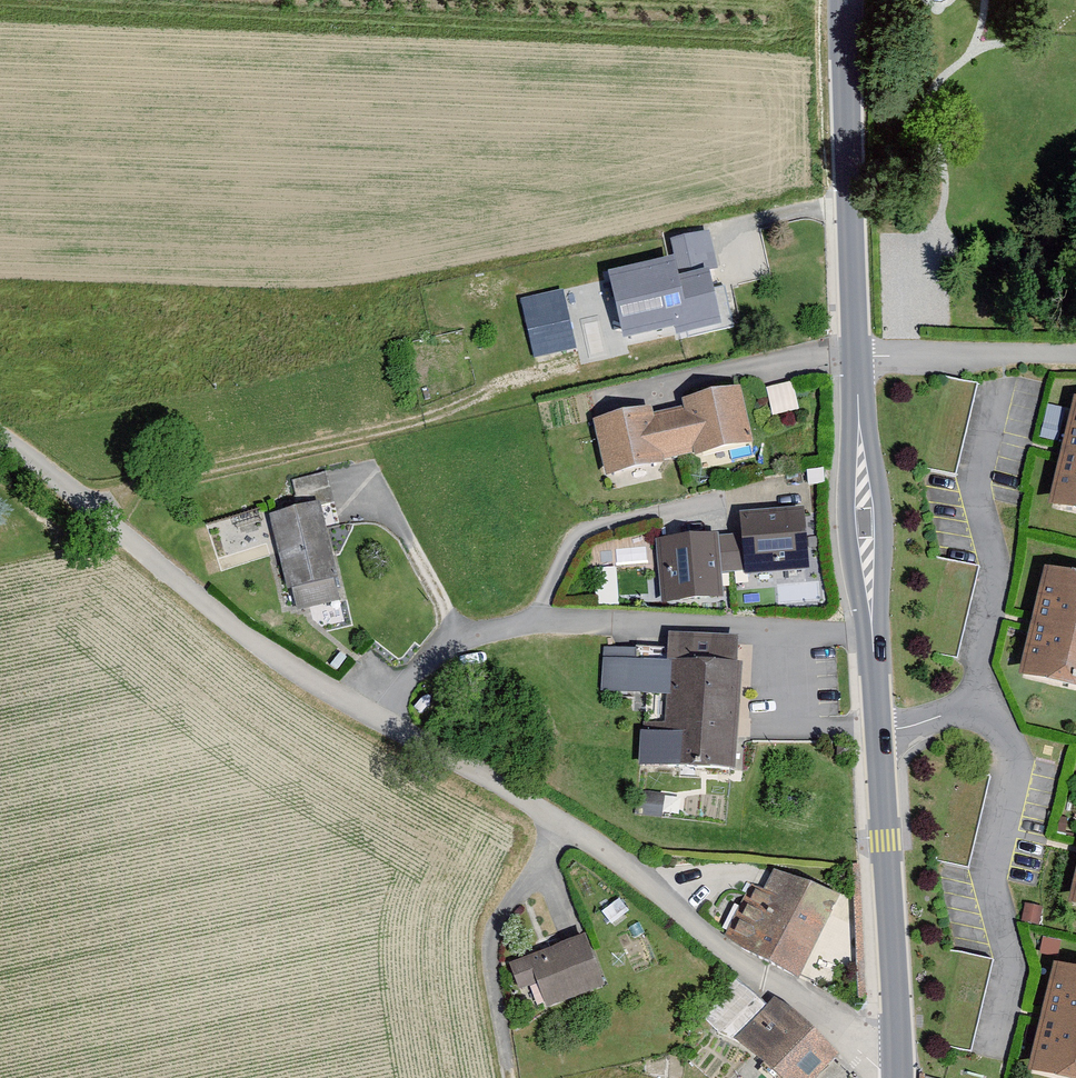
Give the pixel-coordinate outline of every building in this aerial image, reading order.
[(672,250),(600,268),(609,305),(645,296),(655,338),(629,344),(632,356),(738,330),(728,290),(684,301),(672,250)] [(567,295),(526,304),(538,360),(580,351),(567,295)] [(653,411),(603,423),(615,481),(667,471),(667,462),(694,456),(696,466),(755,452),(740,389),(690,401),(694,419),(660,427),(653,411)] [(1060,515),(1075,519),(1075,444),(1060,515)] [(323,507),(270,521),(291,602),(345,585),(323,507)] [(798,540),(719,539),(719,560),(691,560),(691,603),(718,603),(718,633),(797,634),(798,540)] [(1058,575),(1030,684),(1075,696),(1075,580),(1058,575)] [(742,649),(668,649),(666,669),(635,666),(632,696),(666,700),(670,726),(646,730),(646,773),(742,773),(742,649)] [(838,903),(775,869),(739,937),(801,970),(838,903)] [(591,945),(513,970),(523,1001),(541,990),(549,1010),(610,997),(591,945)] [(1068,966),(1040,1073),(1058,1077),(1075,1077),(1075,969),(1068,966)] [(741,1051),(773,1077),(822,1077),(843,1054),(784,1007),(741,1051)]
